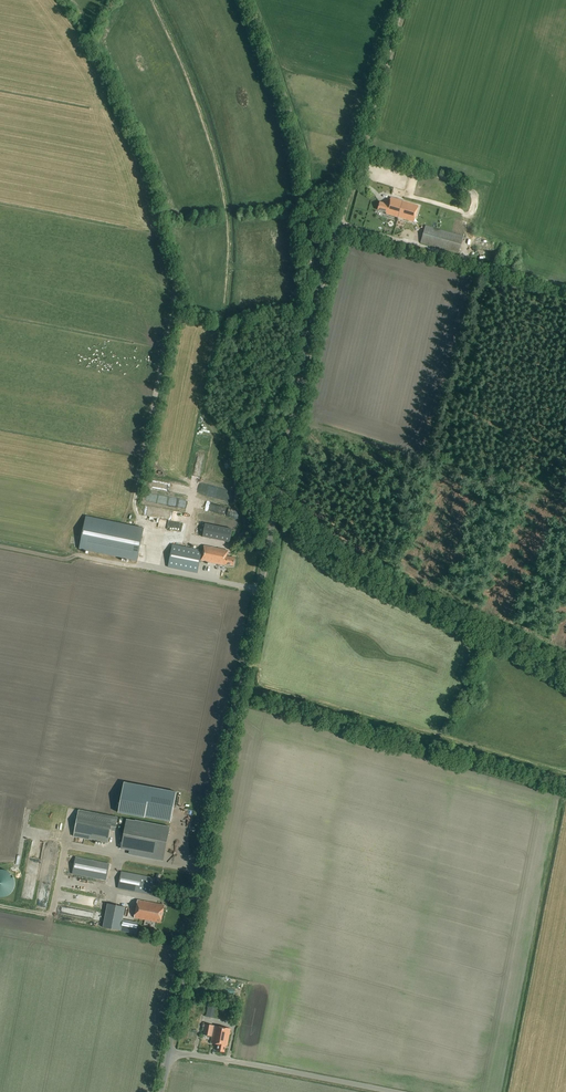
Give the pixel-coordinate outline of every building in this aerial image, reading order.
[(386,214),(405,220),(414,222),(418,206),(391,198),(388,205),(380,202),(378,210),(386,212),(386,214)] [(459,254),(464,236),(425,226),(420,243),(459,254)] [(199,453),(194,472),(201,474),(206,455),(199,453)] [(144,528),(86,516),(79,549),(137,561),(144,528)] [(232,529),(205,524),(202,538),(229,543),(232,529)] [(203,551),(182,547),(172,545),(168,567),(178,569),(198,573),(200,563),(201,563),(201,561),(225,566),(225,565),(233,566),(235,558),(227,557),(228,551),(204,546),(203,551)] [(118,811),(171,821),(177,792),(124,782),(118,811)] [(74,836),(108,843),(110,830),(115,831),(118,818),(79,810),(74,836)] [(126,819),(121,849),(164,857),(170,827),(126,819)] [(106,881),(109,864),(76,857),(72,874),(106,881)] [(2,897),(3,897),(4,897),(5,897),(6,896),(7,896),(8,895),(9,895),(10,894),(11,893),(12,892),(13,891),(14,890),(14,889),(14,888),(15,887),(15,885),(15,884),(15,883),(15,882),(15,881),(15,880),(14,879),(14,878),(13,877),(13,876),(12,875),(11,874),(11,873),(10,873),(9,872),(8,871),(7,871),(6,870),(5,870),(4,870),(3,870),(2,870),(0,870),(0,897),(1,897),(2,897)] [(117,889),(151,896),(155,878),(121,872),(117,889)] [(164,905),(137,900),(134,918),(161,923),(164,905)] [(107,904),(103,927),(137,934),(139,923),(123,920),(125,907),(107,904)] [(234,989),(198,983),(197,989),(233,995),(234,989)] [(209,1002),(207,1015),(215,1016),(217,1004),(209,1002)] [(205,1023),(202,1034),(212,1036),(211,1043),(218,1044),(217,1051),(224,1052),(226,1046),(227,1046),(231,1029),(205,1023)]
